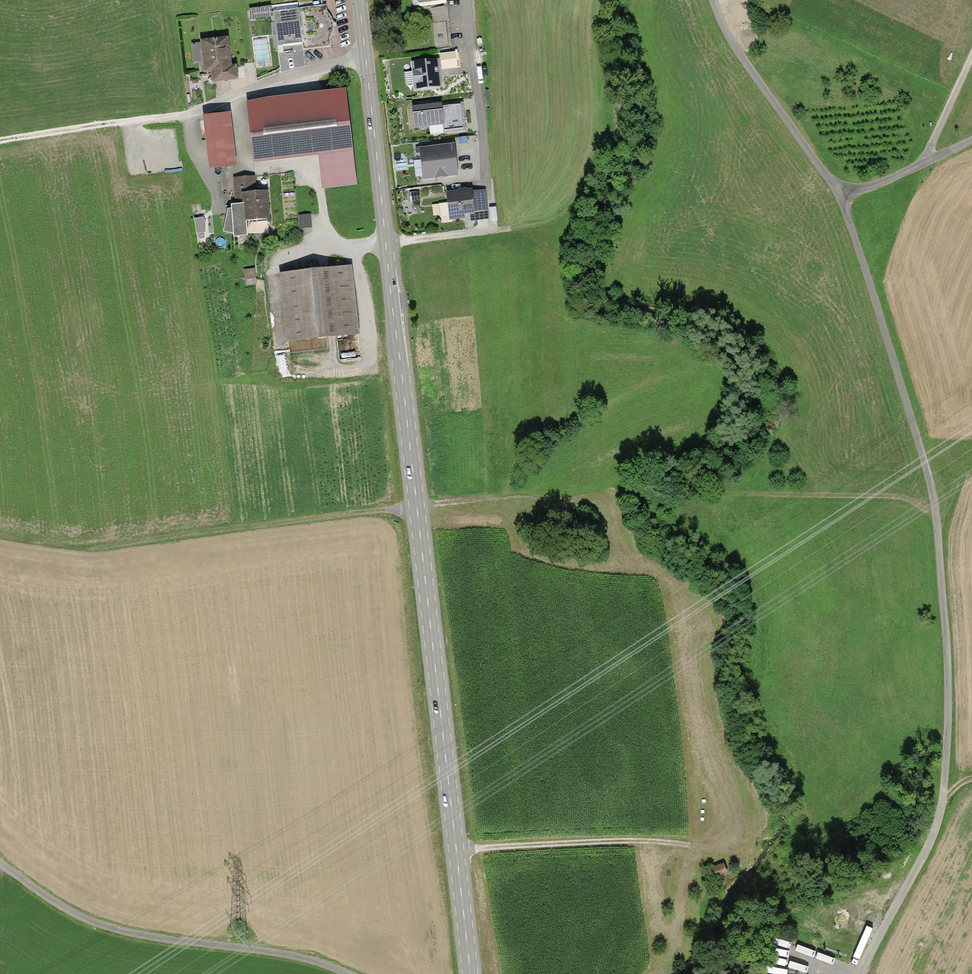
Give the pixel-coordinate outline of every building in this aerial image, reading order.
[(327,13),(326,6),(300,8),(304,43),(303,43),(303,49),(331,46),(330,37),(331,35),(333,32),(333,30),(334,27),(333,24),(333,21),(332,18),(330,16),(328,13),(327,13)] [(271,17),(272,23),(275,23),(274,12),(271,12),(270,7),(249,9),(250,19),(271,17)] [(290,45),(303,43),(304,43),(300,8),(274,11),(274,12),(275,23),(272,23),(271,23),(273,36),(276,35),(278,46),(290,45)] [(200,40),(201,43),(203,62),(204,73),(211,72),(212,83),(237,80),(236,66),(232,66),(229,37),(200,40)] [(193,62),(203,62),(201,43),(191,44),(193,62)] [(282,56),(285,72),(308,67),(305,51),(282,56)] [(455,53),(441,54),(443,68),(456,67),(455,53)] [(439,59),(411,62),(414,90),(442,87),(440,71),(439,59)] [(345,91),(247,102),(254,163),(320,155),(323,188),(356,184),(345,91)] [(430,104),(412,106),(414,129),(445,125),(442,102),(430,104)] [(202,116),(209,169),(237,165),(230,112),(202,116)] [(457,162),(455,144),(419,147),(422,181),(458,177),(457,162)] [(255,176),(233,177),(235,205),(231,205),(231,209),(228,209),(223,232),(233,234),(234,237),(247,236),(246,221),(270,219),(268,191),(256,192),(255,176)] [(448,202),(439,203),(441,216),(450,215),(450,219),(465,217),(464,214),(470,214),(475,213),(472,191),(472,189),(467,190),(467,188),(457,189),(457,191),(446,192),(448,202)] [(472,191),(475,213),(470,214),(471,221),(488,219),(487,211),(489,211),(486,189),(472,191)] [(311,214),(299,215),(300,229),(312,228),(311,214)] [(203,218),(194,219),(197,234),(206,233),(205,223),(203,218)] [(359,336),(352,265),(279,273),(287,344),(359,336)] [(578,514),(570,524),(576,529),(585,519),(578,514)] [(722,863),(713,866),(716,874),(725,870),(722,863)]
